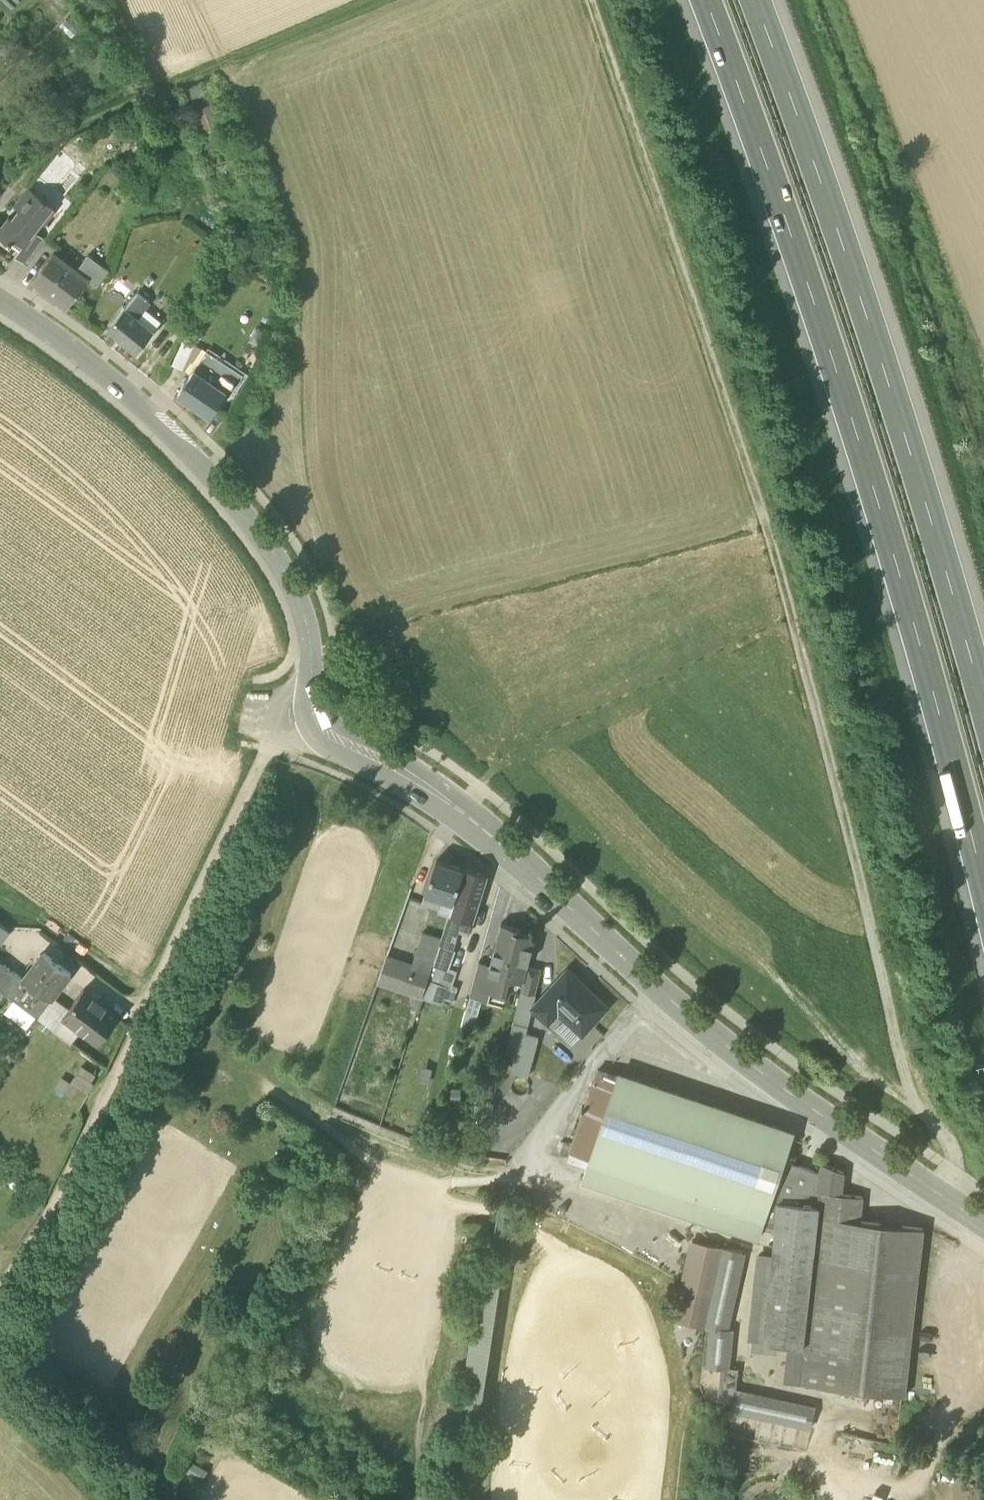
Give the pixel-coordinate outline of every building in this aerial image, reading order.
[(220,125),(212,104),(195,110),(202,132),(220,125)] [(28,248),(39,234),(37,232),(44,223),(47,225),(58,211),(56,210),(49,205),(50,203),(31,188),(18,204),(23,208),(21,212),(14,220),(11,218),(0,232),(0,235),(15,246),(19,240),(27,245),(26,247),(28,248)] [(18,257),(29,266),(48,240),(39,234),(28,248),(26,247),(22,251),(18,257)] [(15,246),(22,251),(26,247),(27,245),(19,240),(15,246)] [(34,280),(69,307),(90,281),(102,265),(89,255),(77,270),(55,253),(34,280)] [(102,265),(90,281),(97,286),(109,270),(102,265)] [(112,291),(124,300),(130,292),(118,283),(112,291)] [(126,307),(137,316),(149,301),(138,292),(126,307)] [(108,329),(137,353),(155,331),(139,318),(137,316),(126,307),(108,329)] [(147,309),(139,318),(155,331),(163,321),(147,309)] [(260,346),(267,332),(256,326),(249,340),(260,346)] [(173,365),(184,370),(195,346),(184,341),(173,365)] [(195,370),(204,356),(208,350),(196,345),(195,346),(184,370),(192,374),(195,370)] [(204,356),(195,370),(228,394),(230,396),(244,375),(232,367),(215,356),(212,361),(204,356)] [(211,416),(228,394),(195,370),(192,374),(179,394),(211,416)] [(442,898),(454,902),(458,890),(465,868),(438,859),(423,902),(439,907),(442,898)] [(465,868),(458,890),(480,898),(487,875),(465,868)] [(468,934),(480,898),(458,890),(454,902),(450,913),(449,916),(442,939),(441,943),(454,947),(459,931),(468,934)] [(442,898),(439,907),(437,913),(449,916),(450,913),(454,902),(442,898)] [(485,989),(506,994),(511,979),(524,982),(528,966),(536,936),(521,932),(522,928),(501,923),(491,964),(484,989),(485,989)] [(10,931),(0,924),(0,945),(10,931)] [(416,955),(434,961),(441,943),(442,939),(424,934),(424,932),(423,932),(423,933),(416,955)] [(457,949),(454,947),(441,943),(434,961),(434,962),(450,968),(457,949)] [(25,980),(52,1000),(53,998),(72,973),(45,953),(25,980)] [(378,982),(423,997),(423,996),(429,977),(434,962),(434,961),(416,955),(413,964),(387,956),(378,982)] [(39,1017),(52,1000),(25,980),(0,961),(0,988),(39,1017)] [(470,995),(482,999),(485,989),(484,989),(491,964),(479,961),(470,995)] [(447,983),(452,985),(457,971),(450,968),(434,962),(429,977),(438,981),(438,980),(447,983)] [(522,990),(535,993),(541,969),(528,966),(524,982),(522,990)] [(566,1017),(583,1033),(608,1006),(568,969),(533,1006),(549,1021),(559,1010),(566,1017)] [(423,996),(441,1001),(447,983),(438,980),(438,981),(429,977),(423,996)] [(485,989),(482,999),(503,1004),(506,994),(485,989)] [(81,1029),(101,1043),(121,1017),(85,990),(69,1010),(66,1015),(82,1028),(81,1029)] [(525,1024),(527,1025),(535,993),(522,990),(514,1022),(525,1024)] [(482,999),(470,995),(461,1028),(474,1031),(482,999)] [(69,1010),(53,998),(52,1000),(39,1017),(55,1029),(66,1015),(69,1010)] [(27,1029),(36,1016),(14,999),(4,1012),(27,1029)] [(66,1015),(55,1029),(72,1042),(81,1029),(82,1028),(66,1015)] [(583,1033),(566,1017),(556,1027),(573,1043),(583,1033)] [(501,1068),(512,1071),(523,1032),(525,1024),(514,1022),(501,1068)] [(512,1071),(528,1076),(539,1037),(523,1032),(512,1071)] [(82,1065),(77,1072),(92,1081),(97,1075),(82,1065)] [(571,1149),(591,1156),(618,1076),(598,1069),(570,1153),(571,1149)] [(92,1081),(77,1072),(71,1082),(80,1088),(89,1093),(95,1083),(92,1081)] [(80,1088),(71,1082),(62,1076),(55,1087),(74,1098),(80,1088)] [(591,1156),(766,1215),(772,1198),(785,1160),(793,1136),(618,1076),(591,1156)] [(568,1159),(587,1166),(591,1156),(571,1149),(570,1153),(568,1159)] [(584,1177),(740,1230),(743,1220),(762,1227),(766,1215),(591,1156),(587,1166),(584,1177)] [(774,1244),(773,1255),(763,1341),(778,1343),(788,1344),(803,1346),(819,1204),(821,1191),(823,1173),(819,1172),(785,1160),(772,1198),(779,1200),(776,1231),(774,1244)] [(821,1191),(842,1194),(845,1172),(823,1163),(819,1172),(823,1173),(821,1191)] [(758,1239),(762,1227),(743,1220),(740,1230),(584,1177),(583,1179),(758,1239)] [(798,1383),(905,1395),(924,1228),(861,1221),(864,1196),(842,1194),(821,1191),(819,1204),(803,1346),(798,1383)] [(766,1215),(762,1227),(776,1231),(779,1200),(772,1198),(766,1215)] [(675,1320),(705,1326),(723,1248),(693,1241),(675,1320)] [(726,1328),(743,1252),(725,1248),(707,1328),(713,1328),(713,1327),(726,1328)] [(753,1340),(763,1341),(773,1255),(761,1254),(752,1340),(753,1340)] [(713,1327),(713,1328),(709,1367),(723,1368),(726,1368),(730,1328),(726,1328),(713,1327)] [(777,1354),(778,1343),(763,1341),(753,1340),(752,1351),(777,1354)] [(803,1346),(788,1344),(784,1382),(798,1383),(803,1346)] [(720,1400),(735,1401),(736,1392),(739,1369),(726,1368),(723,1368),(720,1400)] [(815,1409),(736,1392),(735,1401),(734,1410),(811,1427),(815,1409)]
